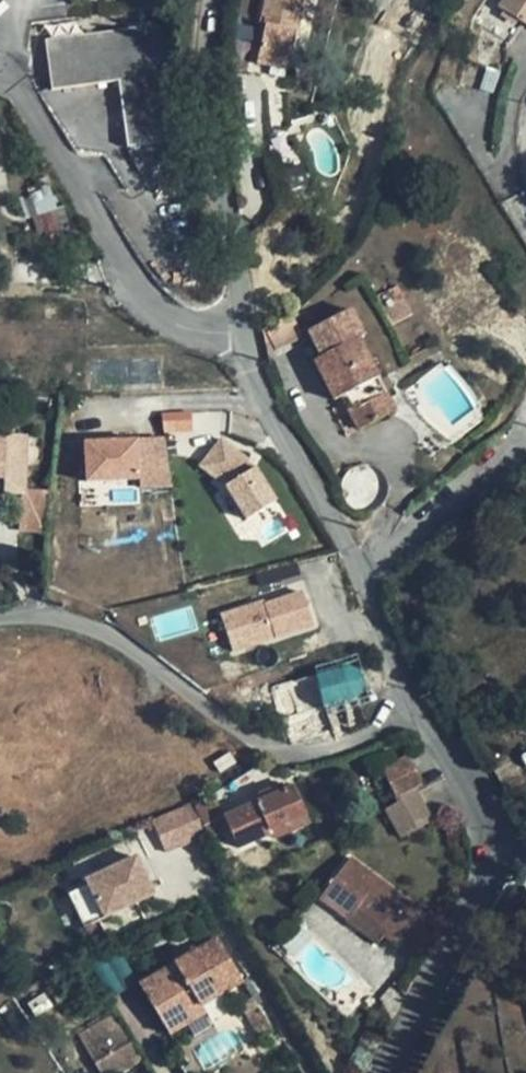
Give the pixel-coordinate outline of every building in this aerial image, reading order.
[(261,20),(266,21),(259,52),(290,59),(300,13),(298,13),(301,0),(266,0),(261,20)] [(502,6),(493,0),(486,0),(475,16),(511,42),(524,22),(525,18),(525,0),(506,0),(502,6)] [(164,27),(161,7),(141,11),(143,30),(48,42),(55,90),(120,82),(129,148),(178,142),(164,27)] [(290,59),(259,52),(256,65),(287,72),(290,59)] [(174,164),(172,149),(131,154),(141,173),(162,171),(162,167),(174,164)] [(37,216),(52,210),(58,209),(51,192),(21,202),(27,219),(37,216)] [(62,238),(52,210),(37,216),(46,243),(62,238)] [(414,315),(399,286),(378,297),(393,325),(414,315)] [(364,337),(353,312),(309,333),(323,358),(315,362),(335,401),(344,397),(360,430),(385,418),(368,385),(380,379),(360,339),(364,337)] [(397,412),(380,379),(368,385),(385,418),(397,412)] [(0,433),(0,480),(5,481),(4,495),(22,495),(27,495),(27,489),(29,435),(8,434),(0,433)] [(201,456),(221,490),(215,493),(233,525),(277,500),(240,434),(201,456)] [(171,478),(166,438),(87,442),(89,482),(171,478)] [(49,491),(27,489),(27,495),(22,495),(20,533),(47,534),(49,491)] [(309,585),(223,613),(236,653),(322,626),(309,585)] [(317,675),(322,697),(324,709),(342,704),(357,699),(359,696),(362,694),(364,687),(364,679),(360,673),(355,668),(346,668),(317,675)] [(493,693),(478,673),(471,678),(485,698),(493,693)] [(288,708),(322,697),(317,675),(297,682),(299,687),(282,692),(288,708)] [(368,727),(359,696),(357,699),(342,704),(352,735),(368,727)] [(424,784),(411,757),(383,771),(396,798),(424,784)] [(307,816),(294,786),(225,816),(229,824),(240,849),(271,835),(270,832),(307,816)] [(418,793),(386,809),(404,843),(436,827),(418,793)] [(225,816),(217,797),(196,807),(209,833),(229,824),(225,816)] [(312,826),(307,816),(270,832),(271,835),(274,842),(312,826)] [(69,886),(88,926),(159,892),(140,852),(69,886)] [(424,910),(352,857),(321,900),(349,921),(360,906),(403,938),(424,910)] [(403,938),(360,906),(349,921),(348,922),(379,946),(386,936),(398,944),(403,938)] [(437,920),(424,910),(403,938),(416,948),(437,920)] [(244,981),(218,938),(140,986),(156,1012),(170,1003),(177,1015),(198,1002),(201,1007),(244,981)] [(15,1002),(0,1010),(0,1021),(25,1072),(41,1072),(47,1070),(15,1002)] [(170,1035),(205,1013),(201,1007),(198,1002),(177,1015),(170,1003),(156,1012),(170,1035)] [(266,1017),(258,1005),(245,1014),(252,1026),(266,1017)] [(275,1032),(266,1017),(252,1026),(261,1040),(275,1032)] [(120,1023),(84,1044),(101,1072),(121,1072),(142,1061),(120,1023)]
